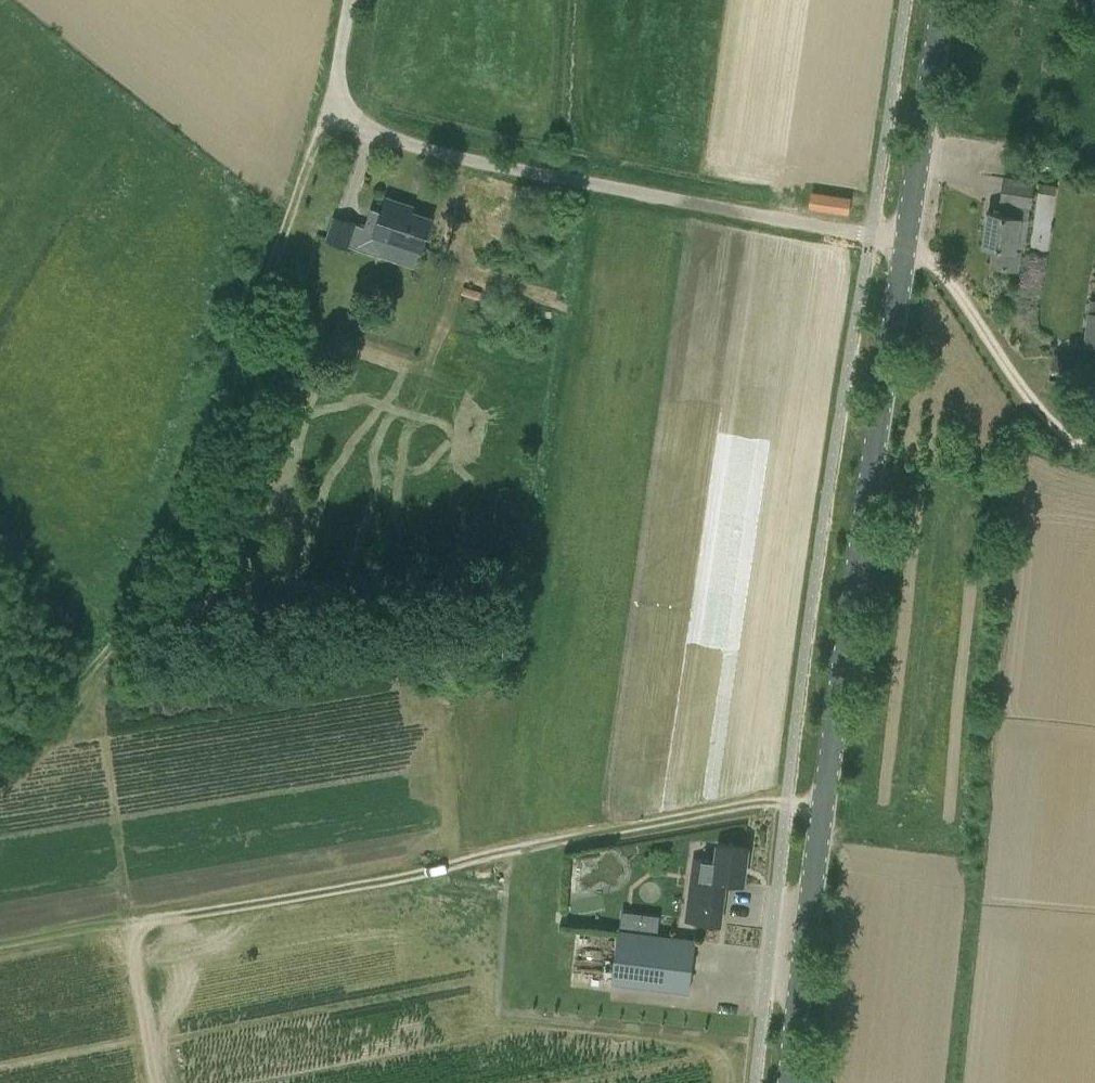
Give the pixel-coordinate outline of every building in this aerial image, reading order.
[(1034,171),(1050,173),(1053,158),(1036,156),(1034,171)] [(1033,206),(1036,182),(1005,178),(1002,200),(1007,201),(1005,214),(989,212),(984,245),(995,247),(992,265),(1021,269),(1023,249),(1018,249),(1023,218),(1029,218),(1031,206),(1033,206)] [(1040,183),(1039,191),(1058,194),(1059,185),(1040,183)] [(812,193),(810,206),(849,212),(851,198),(812,193)] [(422,252),(433,219),(404,209),(406,204),(388,196),(376,230),(335,215),(327,241),(353,250),(354,247),(392,258),(393,251),(418,259),(420,251),(422,252)] [(1085,347),(1094,349),(1094,312),(1089,312),(1085,347)] [(687,920),(721,924),(725,889),(718,888),(719,879),(744,882),(749,847),(718,843),(716,860),(695,857),(687,920)] [(613,981),(669,988),(690,991),(697,939),(620,930),(613,981)]
